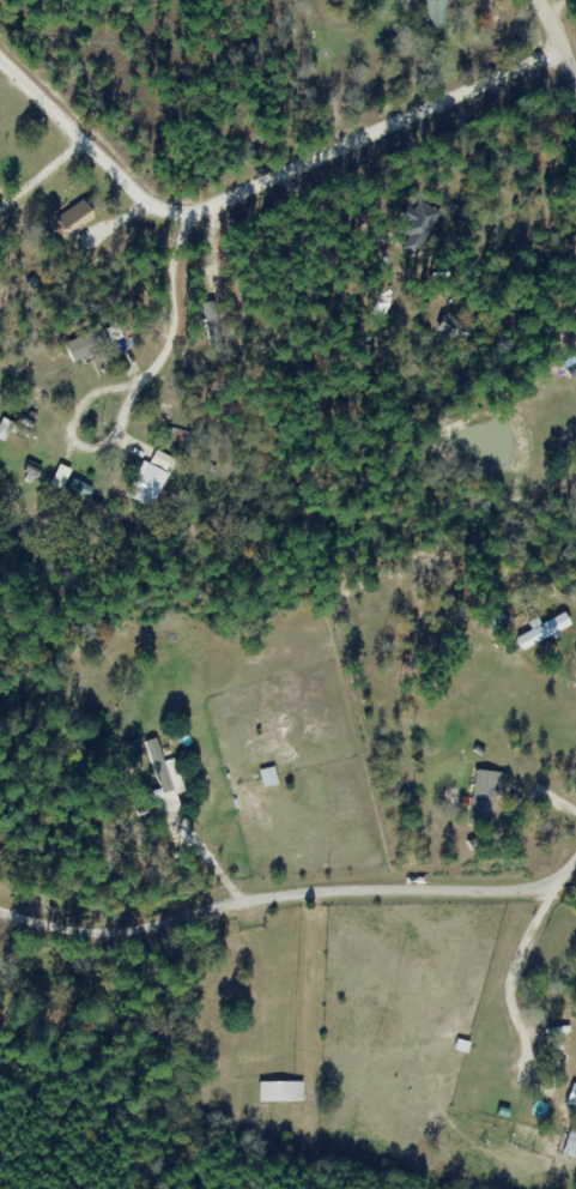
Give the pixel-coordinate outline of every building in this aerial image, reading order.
[(66,237),(93,218),(79,199),(52,218),(66,237)] [(402,219),(404,220),(399,232),(405,235),(399,249),(417,257),(437,210),(411,199),(402,219)] [(103,346),(94,328),(61,344),(70,362),(103,346)] [(118,354),(127,375),(136,370),(126,350),(118,354)] [(171,458),(153,451),(147,464),(138,460),(124,495),(151,506),(171,458)] [(68,470),(57,465),(47,488),(59,492),(68,470)] [(517,646),(548,637),(544,625),(514,634),(517,646)] [(144,741),(161,798),(152,801),(157,817),(179,811),(174,793),(182,791),(172,758),(162,761),(155,738),(144,741)] [(504,772),(473,769),(468,824),(490,826),(493,795),(502,796),(504,772)] [(256,1081),(256,1101),(301,1101),(301,1081),(256,1081)] [(572,1093),(567,1102),(575,1107),(575,1095),(572,1093)] [(569,1126),(560,1154),(574,1158),(575,1151),(575,1128),(569,1126)]
